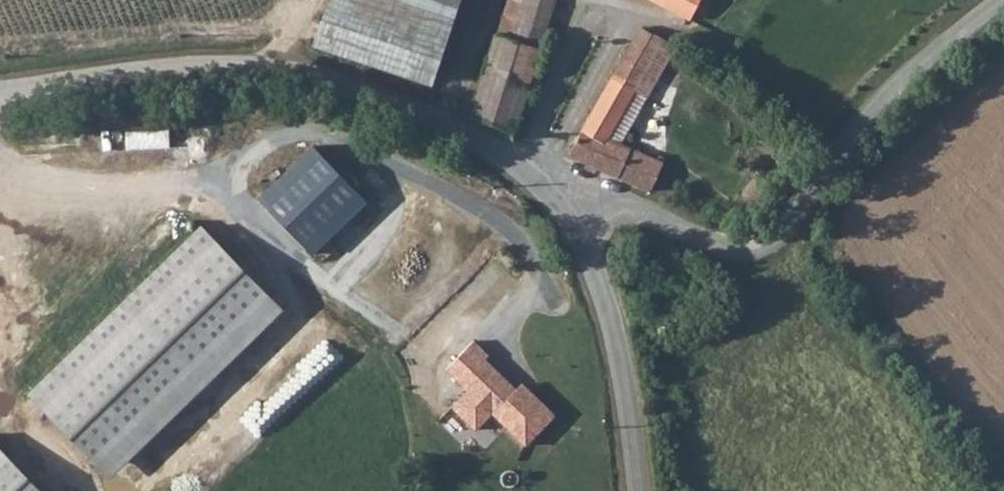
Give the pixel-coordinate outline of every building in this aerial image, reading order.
[(458,0),(396,0),(393,10),(353,0),(328,0),(313,44),(430,83),(458,0)] [(513,134),(555,0),(523,0),(511,38),(497,34),(471,115),(513,134)] [(523,0),(507,0),(497,34),(511,38),(523,0)] [(700,0),(653,0),(690,19),(700,0)] [(641,28),(569,154),(651,191),(664,164),(620,143),(673,47),(641,28)] [(131,132),(132,150),(174,147),(173,129),(131,132)] [(306,144),(252,193),(310,254),(361,201),(306,144)] [(192,221),(23,389),(101,476),(269,304),(192,221)] [(523,447),(552,414),(519,379),(511,386),(469,340),(444,367),(462,389),(449,404),(475,430),(490,416),(523,447)] [(0,458),(0,490),(28,490),(0,458)]
